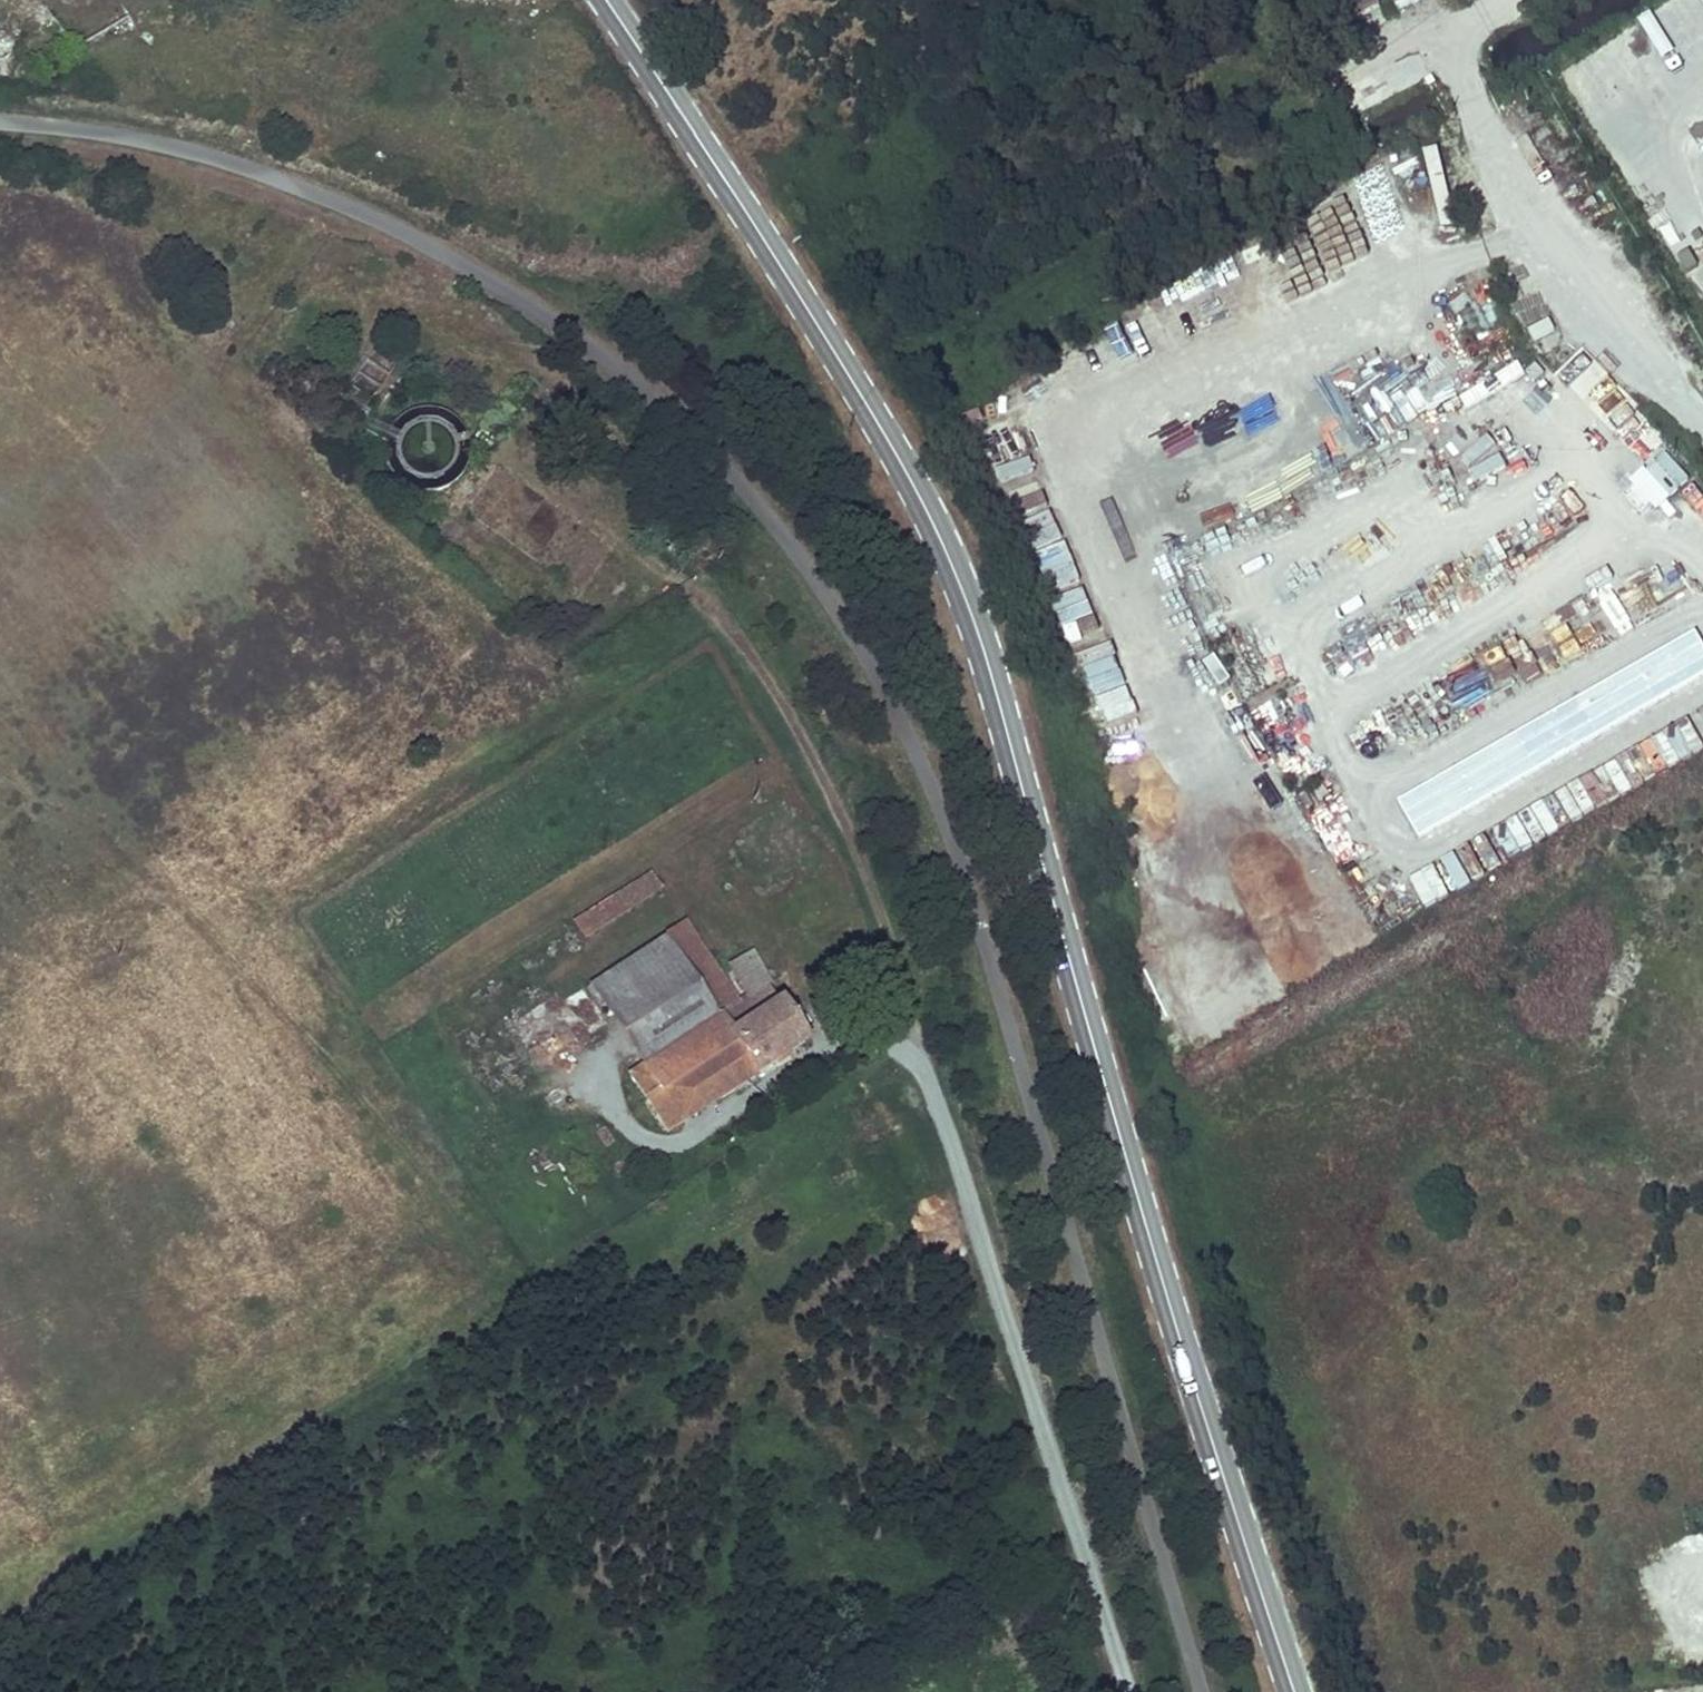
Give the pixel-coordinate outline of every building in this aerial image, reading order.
[(1425,0),(1394,0),(1401,13),(1425,0)] [(9,89),(23,80),(20,77),(0,49),(0,77),(9,89)] [(399,473),(455,477),(459,425),(402,422),(399,473)] [(1437,789),(1409,809),(1423,829),(1451,809),(1437,789)] [(730,848),(720,833),(576,923),(585,937),(730,848)] [(737,1006),(687,928),(591,990),(643,1071),(658,1094),(646,1103),(668,1134),(804,1044),(750,957),(731,969),(749,997),(737,1006)] [(643,1071),(631,1079),(646,1103),(658,1094),(643,1071)]
